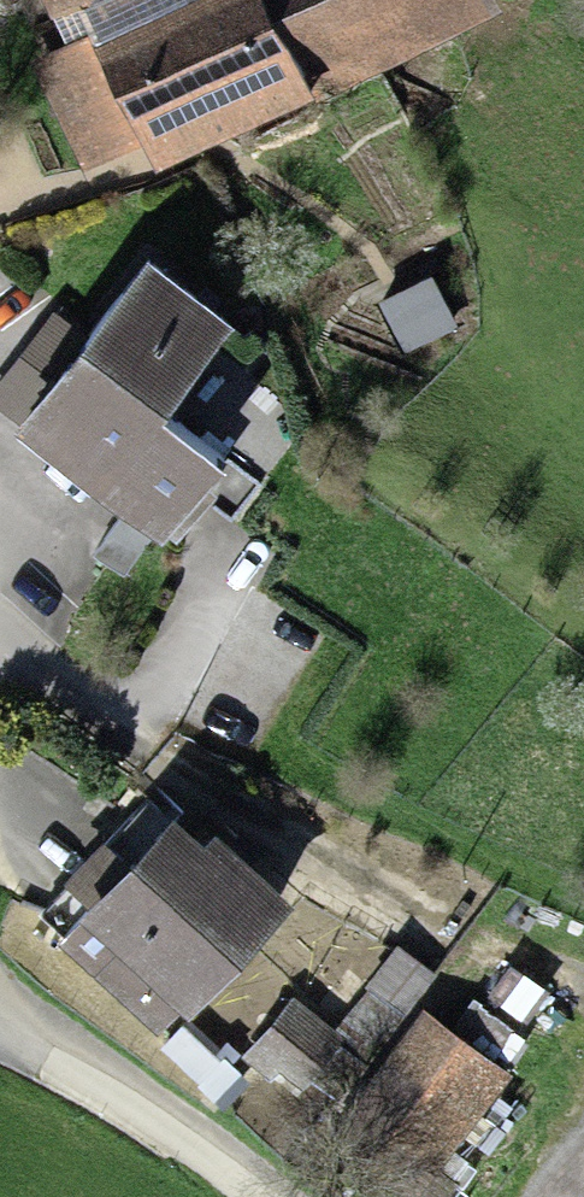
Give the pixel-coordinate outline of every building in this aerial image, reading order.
[(9,15),(41,0),(1,0),(9,15)] [(140,125),(82,0),(41,0),(9,15),(74,156),(140,125)] [(274,0),(82,0),(140,125),(158,164),(316,92),(274,0)] [(316,92),(486,14),(479,0),(274,0),(316,92)] [(135,255),(18,403),(167,521),(224,450),(142,386),(203,308),(135,255)] [(433,277),(391,296),(413,344),(455,325),(433,277)] [(170,792),(77,889),(87,899),(183,990),(276,893),(170,792)] [(183,990),(87,899),(51,937),(147,1028),(183,990)] [(280,1007),(251,1042),(294,1076),(322,1041),(280,1007)] [(417,1012),(340,1106),(423,1175),(501,1081),(417,1012)]
